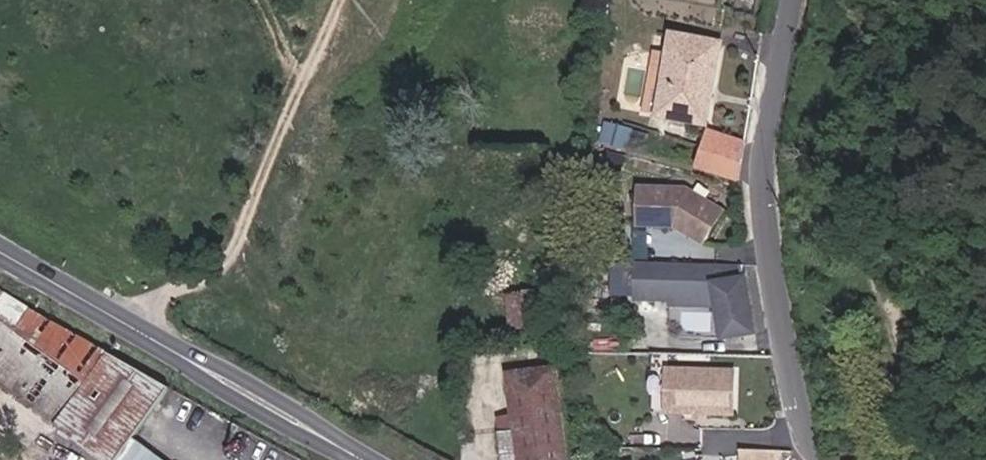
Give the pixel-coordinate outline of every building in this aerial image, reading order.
[(709,124),(722,41),(675,34),(662,116),(709,124)] [(741,166),(745,147),(709,138),(699,177),(707,179),(712,159),(741,166)] [(736,186),(741,166),(712,159),(707,179),(736,186)] [(708,252),(726,218),(686,198),(638,200),(640,239),(678,237),(708,252)] [(748,338),(741,269),(635,268),(635,304),(671,304),(671,295),(715,294),(715,308),(719,341),(748,338)] [(141,438),(175,389),(24,298),(0,284),(0,390),(104,459),(172,459),(141,438)] [(541,290),(512,292),(517,347),(546,345),(541,290)] [(715,308),(715,294),(671,295),(671,304),(671,309),(715,308)] [(498,373),(511,459),(573,459),(559,364),(498,373)] [(739,411),(740,368),(675,367),(674,410),(739,411)] [(742,459),(792,459),(792,448),(742,448),(742,459)]
